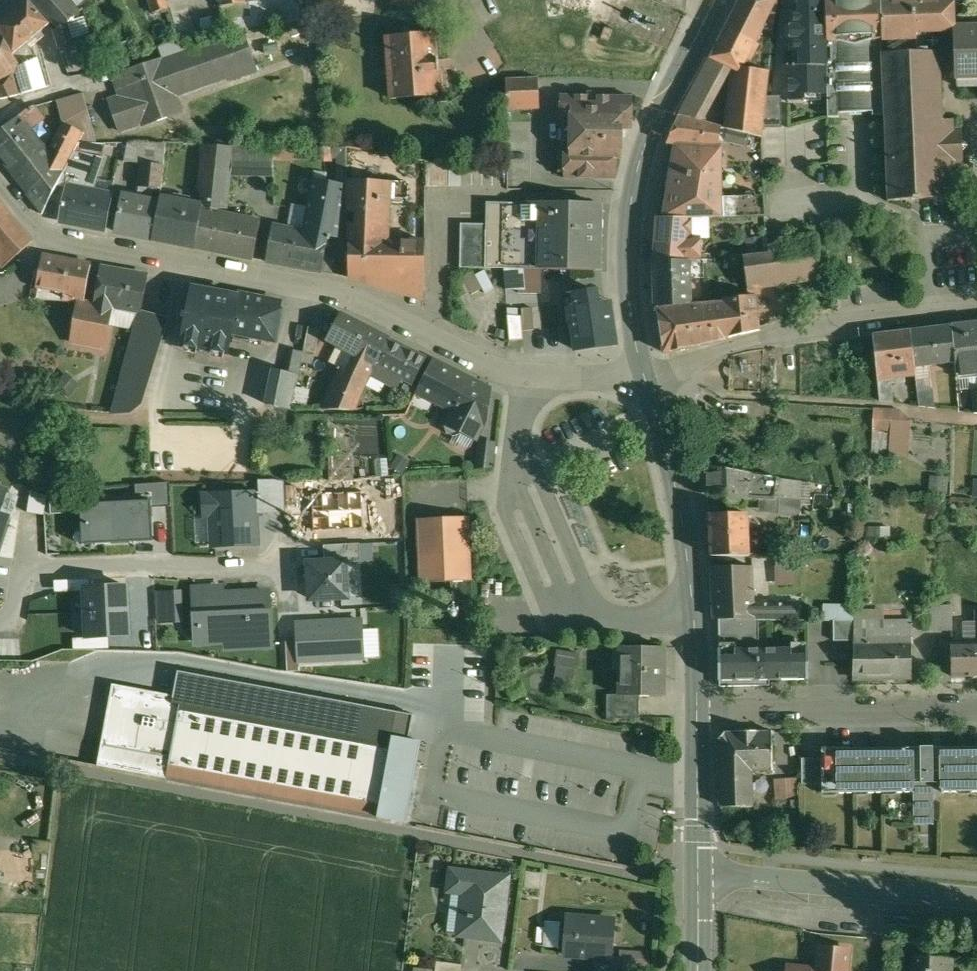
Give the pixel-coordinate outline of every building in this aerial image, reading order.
[(0,24),(0,31),(14,54),(41,31),(50,23),(30,0),(28,0),(0,24)] [(59,28),(55,31),(61,47),(76,42),(71,27),(82,23),(75,15),(79,12),(69,0),(35,0),(59,28)] [(153,13),(169,9),(167,0),(149,0),(153,13)] [(223,17),(250,15),(249,3),(246,3),(246,0),(222,0),(223,17)] [(249,1),(249,3),(250,15),(223,17),(224,29),(300,22),(297,0),(264,0),(249,1)] [(300,22),(320,20),(318,0),(297,0),(300,22)] [(554,2),(564,8),(579,13),(585,0),(553,0),(554,2)] [(651,0),(608,0),(598,22),(611,27),(670,49),(687,14),(651,0)] [(711,58),(732,68),(725,128),(749,134),(762,137),(766,105),(768,80),(769,73),(742,70),(746,62),(750,64),(759,47),(755,45),(764,29),(774,30),(779,0),(741,0),(711,58)] [(789,16),(787,16),(788,66),(790,66),(791,87),(828,86),(829,86),(828,47),(827,0),(789,0),(789,16)] [(828,47),(832,47),(832,60),(828,60),(829,86),(828,86),(829,117),(840,116),(840,113),(874,111),(874,115),(885,115),(882,52),(884,52),(883,51),(884,51),(883,39),(882,0),(827,0),(828,47)] [(883,39),(891,38),(892,52),(897,52),(934,51),(933,31),(956,30),(956,28),(955,0),(882,0),(883,39)] [(956,28),(956,30),(958,86),(976,86),(976,28),(956,28)] [(7,98),(22,94),(16,69),(21,66),(14,54),(0,31),(0,99),(7,98)] [(41,31),(14,54),(21,66),(16,69),(22,94),(47,87),(39,58),(32,47),(45,36),(41,31)] [(190,36),(178,39),(160,46),(164,59),(163,59),(162,58),(114,76),(122,98),(111,102),(111,101),(109,101),(120,132),(122,132),(122,131),(144,123),(145,126),(174,116),(168,98),(228,76),(229,80),(258,70),(244,33),(218,43),(216,39),(194,47),(190,36)] [(437,34),(387,37),(392,99),(441,95),(439,71),(441,71),(440,59),(439,59),(437,34)] [(941,120),(938,51),(934,51),(897,52),(892,52),(885,52),(885,51),(884,51),(883,51),(884,52),(882,52),(885,115),(888,200),(956,197),(953,120),(941,120)] [(520,62),(507,63),(508,79),(509,79),(520,78),(520,62)] [(520,78),(509,79),(508,108),(540,107),(539,78),(520,78)] [(784,81),(768,80),(766,105),(783,106),(784,81)] [(633,97),(561,95),(561,128),(571,128),(570,146),(565,146),(565,178),(617,179),(617,159),(622,159),(623,129),(633,129),(633,97)] [(20,116),(0,132),(0,155),(16,174),(47,149),(20,116)] [(707,123),(679,116),(668,143),(668,144),(719,146),(720,140),(722,127),(707,123)] [(85,133),(64,123),(28,195),(43,214),(59,184),(75,152),(85,133)] [(725,128),(722,127),(720,140),(746,146),(749,134),(725,128)] [(205,144),(184,143),(181,182),(184,182),(182,198),(195,200),(201,192),(205,144)] [(167,144),(128,144),(125,162),(142,163),(143,162),(165,165),(167,144)] [(233,147),(205,144),(201,192),(206,196),(196,247),(254,259),(262,222),(226,214),(233,147)] [(719,146),(668,144),(675,144),(663,217),(663,218),(703,218),(723,217),(723,197),(723,146),(719,146)] [(296,148),(274,148),(274,161),(295,161),(296,148)] [(332,148),(320,148),(320,160),(332,160),(332,148)] [(103,157),(75,152),(59,184),(67,186),(61,220),(106,229),(113,195),(92,191),(103,157)] [(165,165),(143,162),(142,163),(139,197),(161,202),(165,165)] [(462,163),(427,162),(427,186),(461,186),(462,163)] [(381,167),(364,167),(364,181),(347,180),(348,186),(348,212),(354,212),(353,224),(350,224),(350,278),(383,287),(383,235),(381,228),(389,228),(390,202),(391,183),(391,182),(380,181),(381,167)] [(348,186),(314,179),(305,230),(331,237),(348,238),(348,212),(348,186)] [(408,183),(391,183),(390,202),(407,203),(408,183)] [(139,197),(124,194),(116,231),(154,239),(161,202),(139,197)] [(182,198),(162,194),(161,202),(154,239),(192,246),(200,201),(182,198)] [(765,195),(723,197),(723,217),(766,215),(765,195)] [(3,268),(33,242),(0,201),(0,264),(3,268)] [(542,203),(487,202),(487,225),(462,224),(461,268),(541,269),(542,203)] [(598,204),(542,203),(541,269),(597,270),(598,204)] [(426,217),(406,217),(406,231),(404,231),(404,248),(425,249),(426,249),(427,227),(426,217)] [(703,218),(663,218),(663,217),(659,218),(656,261),(656,262),(701,260),(701,259),(701,238),(691,238),(691,218),(703,218)] [(304,230),(274,224),(267,261),(322,272),(328,239),(330,239),(331,237),(305,230),(304,230)] [(815,238),(769,245),(771,253),(744,256),(749,289),(821,277),(815,238)] [(404,248),(391,248),(390,287),(424,288),(425,249),(404,248)] [(92,265),(43,256),(37,287),(65,293),(86,297),(92,265)] [(701,260),(656,262),(656,261),(657,307),(691,304),(690,261),(717,260),(716,259),(701,259),(701,260)] [(149,275),(102,267),(95,305),(63,303),(59,331),(56,354),(81,357),(84,334),(109,337),(113,308),(139,313),(141,313),(142,312),(149,275)] [(601,273),(564,278),(565,279),(534,286),(519,295),(522,319),(557,313),(555,298),(575,294),(575,299),(567,300),(571,323),(573,323),(577,350),(612,345),(616,340),(611,303),(605,304),(601,273)] [(280,301),(194,284),(187,321),(185,321),(172,355),(222,364),(227,338),(221,337),(222,330),(273,340),(280,301)] [(86,297),(65,293),(63,301),(84,304),(86,297)] [(691,304),(657,307),(665,352),(728,340),(728,338),(761,330),(756,296),(724,298),(724,302),(691,304)] [(167,320),(142,312),(141,313),(139,313),(112,413),(131,411),(142,403),(167,320)] [(390,338),(342,313),(329,339),(340,345),(331,363),(339,367),(338,368),(340,370),(325,409),(357,410),(368,382),(372,374),(390,338)] [(953,326),(956,362),(958,374),(976,372),(976,323),(953,326)] [(953,326),(911,331),(915,367),(931,365),(956,362),(953,326)] [(321,329),(309,327),(305,350),(316,353),(321,329)] [(911,331),(874,336),(880,380),(916,376),(915,367),(911,331)] [(428,357),(390,338),(372,374),(388,382),(392,374),(413,385),(428,357)] [(490,389),(434,360),(418,391),(454,410),(446,426),(448,433),(455,436),(461,434),(463,431),(477,438),(487,419),(483,417),(488,407),(490,389)] [(931,365),(915,367),(916,376),(920,406),(936,408),(931,365)] [(292,387),(294,373),(267,369),(262,406),(288,409),(289,402),(302,403),(304,389),(292,387)] [(892,384),(880,385),(882,401),(893,402),(892,384)] [(959,397),(948,397),(951,408),(951,410),(961,411),(959,397)] [(892,410),(875,410),(873,447),(890,448),(892,410)] [(332,435),(351,435),(351,452),(367,453),(367,446),(354,445),(354,433),(362,433),(362,416),(332,415),(332,435)] [(496,444),(480,442),(477,468),(478,469),(493,467),(496,444)] [(779,478),(709,467),(710,494),(728,495),(728,500),(748,502),(748,496),(776,498),(779,478)] [(354,479),(354,468),(333,469),(333,479),(354,479)] [(254,513),(285,512),(283,482),(274,480),(258,480),(258,493),(254,494),(254,513)] [(10,517),(0,514),(8,490),(0,487),(0,547),(10,517)] [(254,513),(254,494),(211,495),(211,497),(205,497),(205,514),(212,514),(214,545),(256,543),(254,513)] [(801,499),(781,498),(780,513),(800,514),(801,499)] [(81,546),(153,541),(150,500),(78,505),(81,546)] [(749,514),(710,514),(712,556),(750,556),(749,528),(754,528),(754,520),(749,520),(749,514)] [(470,517),(418,519),(421,583),(473,580),(470,517)] [(344,562),(310,564),(311,597),(345,595),(344,562)] [(792,566),(772,566),(772,583),(792,583),(792,566)] [(753,567),(713,567),(715,619),(756,619),(755,602),(753,567)] [(126,583),(80,586),(82,612),(128,609),(126,583)] [(225,650),(272,647),(270,590),(225,592),(225,587),(193,589),(195,644),(224,643),(225,650)] [(794,602),(755,602),(756,619),(794,619),(794,602)] [(953,605),(939,606),(939,630),(953,630),(953,605)] [(939,606),(924,606),(924,630),(939,630),(939,606)] [(889,628),(874,628),(874,607),(856,608),(854,678),(913,677),(912,644),(907,644),(906,621),(889,622),(889,628)] [(128,609),(82,612),(84,637),(84,639),(107,637),(130,635),(128,609)] [(299,664),(364,660),(361,618),(296,621),(297,636),(299,664)] [(775,654),(775,637),(756,637),(755,629),(716,630),(718,686),(720,688),(820,686),(819,654),(775,654)] [(299,664),(297,636),(284,637),(286,671),(299,671),(299,664)] [(952,642),(952,676),(976,675),(976,642),(952,642)] [(664,647),(622,646),(622,648),(628,648),(628,671),(622,671),(621,695),(621,696),(640,696),(664,697),(664,647)] [(551,650),(551,685),(572,686),(573,651),(551,650)] [(420,740),(113,684),(97,766),(405,822),(420,740)] [(640,696),(621,696),(621,695),(608,695),(608,719),(640,719),(640,696)] [(759,732),(759,731),(737,731),(737,732),(725,733),(719,738),(721,806),(754,807),(753,771),(774,770),(773,731),(759,732)] [(921,756),(854,757),(854,758),(849,758),(849,747),(823,748),(823,758),(823,784),(837,784),(837,793),(857,793),(856,786),(867,785),(867,792),(885,792),(885,785),(896,785),(896,792),(914,792),(915,824),(935,824),(934,746),(921,746),(921,756)] [(942,756),(943,792),(960,791),(960,784),(971,784),(971,791),(976,791),(976,755),(942,756)] [(823,758),(803,758),(803,784),(823,784),(823,758)] [(771,777),(771,796),(792,797),(793,778),(771,777)] [(509,877),(452,871),(450,891),(465,893),(462,914),(468,915),(466,934),(460,933),(460,935),(484,938),(485,930),(502,933),(509,877)] [(615,920),(569,917),(568,923),(562,922),(561,935),(567,936),(566,955),(596,957),(612,958),(612,957),(615,920)] [(820,950),(818,970),(847,970),(849,952),(820,950)] [(596,957),(595,970),(625,970),(626,958),(612,957),(612,958),(596,957)] [(916,957),(915,970),(954,970),(954,960),(916,957)] [(437,962),(436,970),(462,970),(463,965),(437,962)]
